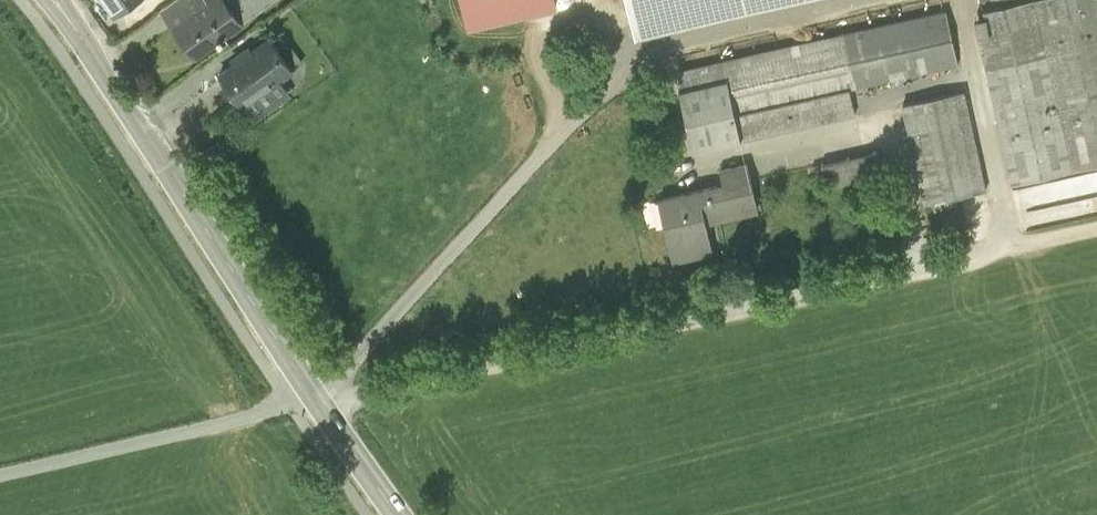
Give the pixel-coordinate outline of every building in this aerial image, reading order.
[(116,9),(128,0),(109,0),(116,9)] [(170,19),(198,0),(173,0),(162,7),(170,19)] [(170,19),(175,26),(177,25),(198,54),(222,37),(224,40),(228,37),(226,34),(274,0),(198,0),(170,19)] [(468,23),(557,4),(556,0),(463,0),(468,23)] [(633,24),(737,0),(627,0),(633,24)] [(986,8),(991,31),(980,34),(1001,126),(991,128),(1000,170),(1010,168),(1013,182),(1096,164),(1096,0),(1025,0),(986,8)] [(855,113),(850,88),(958,63),(946,10),(679,70),(683,88),(681,88),(695,149),(855,113)] [(235,63),(222,73),(255,119),(290,93),(280,79),(295,69),(294,67),(303,60),(290,43),(281,50),(271,37),(253,50),(248,42),(229,56),(235,63)] [(986,187),(963,86),(903,99),(926,201),(986,187)] [(726,183),(750,178),(747,164),(723,169),(726,183)] [(726,183),(661,197),(674,257),(712,250),(706,220),(757,209),(750,178),(726,183)]
